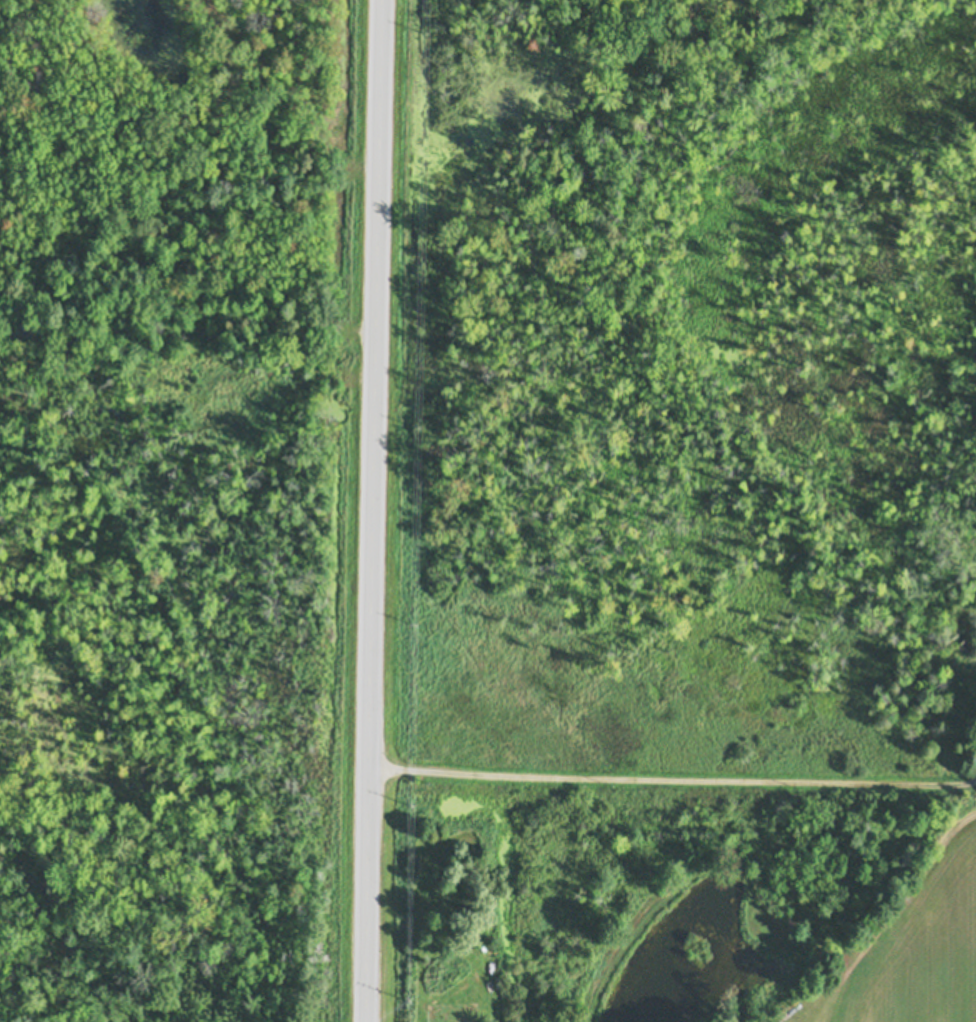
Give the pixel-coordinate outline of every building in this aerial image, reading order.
[(482,924),(479,915),(484,913),(488,921),(482,924)]
